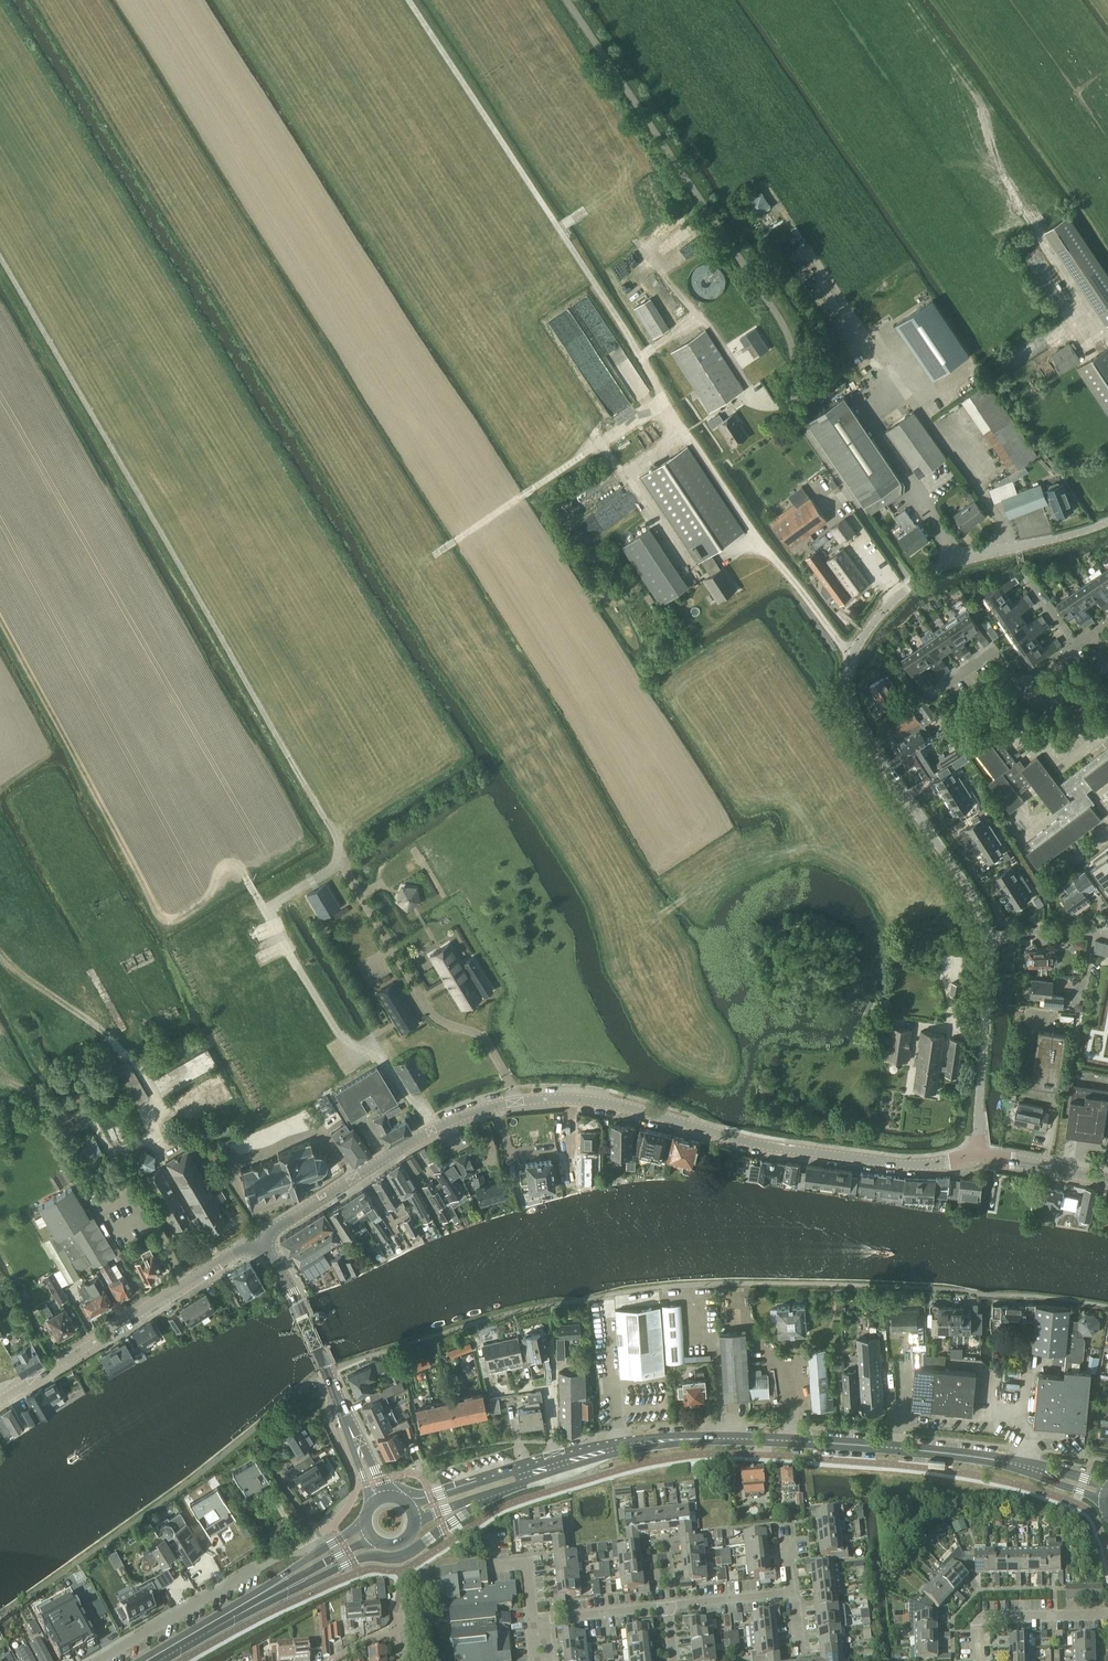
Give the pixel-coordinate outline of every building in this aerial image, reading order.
[(746,200),(756,216),(772,205),(761,189),(746,200)] [(1047,230),(1107,321),(1107,273),(1069,215),(1047,230)] [(725,282),(724,278),(723,274),(722,271),(719,268),(717,265),(713,263),(709,262),(704,261),(701,261),(697,262),(694,264),(690,267),(688,270),(686,274),(684,277),(684,282),(684,285),(685,289),(687,292),(689,295),(692,298),(696,300),(699,301),(703,302),(707,302),(711,301),(714,299),(718,297),(720,294),(723,290),(724,286),(725,282)] [(636,308),(655,338),(671,328),(652,298),(636,308)] [(933,299),(896,324),(933,379),(963,359),(970,354),(933,299)] [(756,328),(741,338),(746,346),(753,342),(761,354),(769,348),(756,328)] [(673,351),(711,411),(745,389),(706,330),(673,351)] [(1070,343),(1052,355),(1059,365),(1055,367),(1059,375),(1075,364),(1082,360),(1070,343)] [(1107,414),(1107,349),(1078,369),(1107,414)] [(1019,465),(1037,453),(989,382),(964,400),(1012,471),(1020,466),(1019,465)] [(808,420),(871,514),(902,493),(903,484),(901,481),(902,480),(845,395),(808,420)] [(887,430),(920,476),(947,457),(914,410),(887,430)] [(710,420),(714,427),(720,424),(734,445),(749,435),(735,413),(725,420),(720,413),(710,420)] [(707,580),(718,597),(720,600),(737,588),(724,568),(722,569),(712,554),(746,532),(689,446),(643,476),(700,562),(703,560),(713,576),(707,580)] [(998,486),(990,489),(995,502),(1003,499),(1011,517),(1043,505),(1049,502),(1045,491),(1042,483),(1019,493),(1014,480),(1028,470),(1025,465),(1005,477),(996,482),(998,486)] [(833,479),(828,482),(833,489),(838,486),(833,479)] [(1051,488),(1045,491),(1049,502),(1049,504),(1052,505),(1054,504),(1058,515),(1066,512),(1068,513),(1071,511),(1071,509),(1073,509),(1070,500),(1071,500),(1072,498),(1070,492),(1068,492),(1067,492),(1063,484),(1062,482),(1060,482),(1051,485),(1050,487),(1051,488)] [(802,486),(789,496),(795,504),(798,508),(812,499),(802,486)] [(775,525),(790,547),(828,520),(813,498),(812,499),(775,525)] [(955,515),(965,529),(978,519),(979,520),(986,515),(976,500),(955,515)] [(900,537),(910,552),(929,539),(918,524),(917,525),(906,510),(897,516),(905,526),(908,531),(901,537),(900,537)] [(831,527),(841,542),(856,531),(845,517),(831,527)] [(623,547),(643,577),(662,605),(675,597),(690,587),(651,528),(623,547)] [(819,538),(813,543),(816,549),(823,544),(819,538)] [(816,551),(806,558),(827,586),(821,590),(827,599),(833,594),(840,604),(850,597),(845,591),(848,589),(852,595),(868,584),(843,549),(827,560),(842,580),(839,582),(816,551)] [(1091,578),(1107,603),(1107,591),(1107,578),(1103,571),(1091,578)] [(987,597),(994,607),(1010,596),(1006,590),(1020,581),(1016,575),(986,595),(987,597)] [(1080,586),(1091,602),(1097,598),(1106,612),(1107,611),(1107,603),(1091,578),(1080,586)] [(1080,586),(1068,593),(1089,624),(1095,620),(1085,606),(1091,602),(1080,586)] [(650,592),(645,596),(650,604),(656,601),(650,592)] [(994,607),(1001,618),(1031,598),(1031,597),(1028,593),(1013,602),(1010,596),(994,607)] [(1089,624),(1068,593),(1063,597),(1057,601),(1068,618),(1075,613),(1084,627),(1089,624)] [(1001,618),(1009,629),(1024,618),(1020,612),(1035,603),(1031,598),(1001,618)] [(979,603),(973,607),(978,615),(984,610),(979,603)] [(970,612),(958,619),(969,635),(975,632),(984,646),(990,642),(970,612)] [(1009,629),(1016,640),(1046,620),(1043,615),(1028,624),(1024,618),(1009,629)] [(968,657),(973,654),(963,640),(969,636),(958,619),(956,616),(945,624),(968,657)] [(1016,640),(1024,651),(1039,641),(1035,635),(1050,626),(1046,620),(1016,640)] [(947,651),(953,647),(962,661),(968,657),(945,624),(934,631),(936,635),(947,651)] [(936,635),(925,642),(946,672),(951,669),(941,655),(947,651),(936,635)] [(1039,641),(1024,651),(1031,663),(1061,643),(1058,637),(1043,647),(1039,641)] [(925,642),(914,650),(925,666),(931,662),(940,676),(946,672),(925,642)] [(925,666),(914,650),(902,658),(923,688),(928,684),(919,670),(925,666)] [(870,685),(886,709),(893,705),(898,701),(891,691),(896,688),(888,676),(884,679),(883,677),(870,685)] [(918,707),(924,716),(928,721),(936,716),(927,702),(922,695),(919,697),(924,704),(918,707)] [(899,736),(902,740),(917,729),(925,724),(928,721),(924,716),(920,720),(913,711),(892,726),(899,736)] [(905,751),(909,756),(921,748),(920,746),(933,736),(925,724),(917,729),(902,740),(900,742),(900,743),(899,745),(903,751),(905,751)] [(1010,811),(1025,800),(1019,793),(1032,783),(1059,818),(1028,841),(1033,848),(1027,853),(1038,867),(1101,818),(1091,805),(1095,803),(1087,792),(1093,787),(1095,790),(1096,789),(1107,780),(1107,747),(1059,784),(1037,756),(1025,765),(1022,768),(1001,740),(994,745),(988,738),(974,749),(995,777),(988,782),(1010,811)] [(960,756),(956,749),(945,756),(946,757),(932,766),(926,756),(929,754),(924,746),(921,748),(909,756),(913,764),(915,762),(925,778),(953,760),(959,756),(960,756)] [(962,761),(959,756),(953,760),(956,764),(962,761)] [(943,777),(931,785),(937,793),(941,790),(947,798),(966,786),(960,777),(956,779),(949,768),(941,773),(943,777)] [(966,786),(947,798),(957,815),(973,805),(968,798),(972,795),(966,786)] [(1003,820),(1007,826),(1012,822),(1008,816),(1003,820)] [(971,836),(977,845),(996,833),(990,824),(986,827),(982,819),(960,833),(965,840),(971,836)] [(996,833),(977,845),(971,849),(975,856),(981,852),(987,862),(1003,853),(998,845),(1002,843),(996,833)] [(1090,870),(1104,891),(1107,888),(1107,890),(1107,852),(1097,860),(1099,864),(1090,870)] [(1008,853),(1002,856),(1005,861),(1011,857),(1008,853)] [(1010,858),(1013,863),(1019,860),(1015,855),(1010,858)] [(994,878),(1003,892),(1025,879),(1019,869),(1015,872),(1012,867),(994,878)] [(1099,890),(1099,889),(1085,870),(1064,885),(1069,892),(1062,897),(1072,911),(1090,899),(1089,897),(1099,890)] [(1025,879),(1003,892),(1013,908),(1031,897),(1028,892),(1032,889),(1025,879)] [(307,894),(317,911),(321,918),(340,907),(326,883),(317,889),(307,894)] [(1040,896),(1034,899),(1039,907),(1044,903),(1040,896)] [(1095,951),(1103,954),(1106,942),(1096,939),(1095,951)] [(469,977),(466,971),(449,943),(430,954),(463,1009),(482,997),(469,977)] [(1030,956),(1027,958),(1028,962),(1030,965),(1041,965),(1041,969),(1047,969),(1047,965),(1055,965),(1055,962),(1057,960),(1057,955),(1055,953),(1055,947),(1048,947),(1048,950),(1029,950),(1030,956)] [(469,969),(466,971),(469,977),(472,975),(483,994),(492,989),(473,956),(464,962),(469,969)] [(1045,1006),(1063,1008),(1064,995),(1052,994),(1053,981),(1033,979),(1031,996),(1046,998),(1045,1006)] [(394,981),(377,991),(402,1032),(419,1022),(394,981)] [(951,995),(959,997),(961,984),(953,983),(951,995)] [(887,1057),(907,1060),(911,1029),(891,1026),(887,1057)] [(1031,1084),(1058,1088),(1067,1034),(1040,1029),(1031,1084)] [(915,1088),(936,1091),(939,1069),(946,1070),(946,1075),(957,1077),(963,1039),(951,1037),(947,1066),(940,1065),(944,1034),(923,1031),(915,1088)] [(394,1064),(399,1073),(400,1072),(410,1090),(428,1081),(416,1060),(413,1054),(394,1064)] [(113,1071),(131,1102),(135,1100),(137,1104),(149,1097),(129,1062),(113,1071)] [(340,1099),(336,1101),(347,1119),(350,1117),(351,1118),(369,1107),(372,1111),(376,1108),(374,1104),(378,1101),(382,1109),(385,1107),(386,1108),(395,1103),(394,1101),(396,1100),(383,1078),(386,1076),(380,1068),(378,1069),(376,1066),(336,1091),(340,1099)] [(1073,1083),(1066,1133),(1103,1138),(1105,1123),(1104,1123),(1105,1116),(1106,1116),(1107,1103),(1107,1088),(1073,1083)] [(381,1115),(374,1119),(381,1133),(380,1133),(385,1141),(387,1145),(412,1130),(405,1118),(391,1126),(386,1117),(401,1109),(399,1105),(384,1113),(381,1115)] [(1015,1122),(1039,1127),(1040,1124),(1046,1125),(1048,1112),(1042,1111),(1041,1112),(1018,1107),(1015,1122)] [(164,1124),(168,1132),(180,1125),(176,1117),(164,1124)] [(189,1125),(192,1132),(201,1128),(198,1121),(189,1125)] [(346,1123),(345,1123),(331,1133),(335,1139),(350,1161),(353,1165),(353,1166),(354,1166),(372,1154),(372,1153),(353,1127),(351,1128),(350,1129),(346,1123)] [(632,1149),(633,1126),(633,1125),(613,1124),(612,1149),(612,1157),(632,1157),(632,1149)] [(173,1132),(178,1141),(192,1134),(187,1125),(173,1132)] [(635,1149),(635,1154),(651,1158),(657,1133),(657,1132),(645,1129),(644,1133),(639,1131),(635,1149)] [(657,1133),(651,1158),(667,1162),(667,1160),(672,1139),(667,1138),(668,1135),(657,1132),(657,1133)] [(596,1150),(596,1133),(582,1133),(582,1150),(596,1150)] [(93,1134),(70,1145),(82,1168),(105,1156),(93,1134)] [(672,1139),(667,1160),(684,1164),(682,1168),(684,1170),(690,1172),(693,1171),(700,1142),(673,1136),(672,1139)] [(321,1171),(320,1168),(323,1166),(326,1167),(327,1166),(324,1165),(325,1161),(328,1161),(328,1160),(326,1160),(324,1156),(326,1155),(325,1153),(323,1154),(320,1152),(320,1149),(318,1149),(318,1152),(314,1152),(313,1149),(310,1140),(292,1146),(292,1148),(279,1152),(280,1157),(241,1169),(251,1201),(252,1201),(251,1199),(260,1196),(260,1198),(262,1198),(261,1195),(269,1193),(270,1195),(271,1195),(271,1193),(271,1192),(279,1190),(280,1193),(281,1192),(285,1194),(288,1193),(291,1190),(317,1182),(319,1181),(322,1177),(320,1171),(321,1171)] [(213,1195),(186,1149),(165,1162),(196,1215),(198,1213),(208,1230),(226,1220),(215,1202),(224,1197),(220,1190),(213,1195)] [(466,1150),(453,1155),(455,1158),(455,1159),(460,1172),(461,1176),(474,1171),(471,1162),(472,1162),(469,1154),(468,1154),(466,1150)] [(413,1155),(406,1159),(414,1171),(415,1173),(422,1168),(413,1155)] [(582,1155),(582,1182),(596,1182),(596,1155),(582,1155)] [(436,1157),(430,1161),(441,1179),(438,1182),(449,1200),(460,1193),(463,1191),(453,1176),(460,1172),(455,1159),(446,1165),(445,1163),(442,1166),(436,1157)] [(405,1158),(400,1161),(411,1178),(416,1175),(415,1173),(414,1171),(406,1159),(405,1158)] [(526,1169),(520,1170),(521,1181),(528,1180),(529,1189),(554,1186),(550,1160),(526,1163),(526,1169)] [(761,1165),(752,1163),(749,1178),(759,1179),(781,1182),(781,1178),(782,1178),(784,1163),(762,1160),(761,1165)] [(385,1172),(399,1196),(408,1192),(423,1220),(431,1215),(411,1178),(400,1161),(385,1172)] [(787,1161),(784,1179),(794,1180),(793,1186),(798,1187),(800,1170),(801,1163),(787,1161)] [(800,1170),(798,1187),(804,1187),(805,1181),(820,1184),(822,1166),(807,1164),(806,1171),(800,1170)] [(51,1177),(58,1188),(68,1182),(69,1182),(75,1178),(68,1165),(61,1169),(62,1171),(51,1177)] [(822,1166),(820,1184),(836,1186),(838,1168),(822,1166)] [(143,1177),(163,1212),(162,1212),(173,1230),(189,1222),(179,1204),(180,1203),(159,1168),(143,1177)] [(838,1168),(836,1186),(849,1188),(849,1194),(855,1195),(856,1188),(858,1178),(851,1177),(852,1170),(838,1168)] [(859,1189),(875,1191),(877,1174),(859,1171),(858,1172),(858,1178),(856,1188),(859,1188),(859,1189)] [(407,1211),(399,1196),(385,1172),(372,1181),(388,1207),(395,1203),(401,1214),(407,1211)] [(474,1179),(472,1179),(473,1184),(476,1183),(480,1204),(488,1202),(487,1198),(503,1194),(499,1180),(492,1182),(492,1180),(488,1181),(488,1183),(484,1184),(482,1174),(474,1176),(474,1179)] [(897,1202),(902,1203),(903,1197),(906,1177),(905,1177),(877,1174),(875,1191),(874,1196),(897,1199),(897,1202)] [(937,1179),(933,1206),(933,1207),(939,1208),(940,1201),(943,1202),(943,1195),(947,1195),(949,1176),(937,1177),(937,1179)] [(928,1206),(933,1206),(937,1179),(906,1177),(903,1197),(928,1198),(928,1206)] [(950,1197),(980,1200),(982,1180),(968,1178),(961,1177),(961,1180),(952,1179),(950,1197)] [(431,1178),(421,1184),(426,1191),(442,1220),(446,1217),(451,1214),(448,1208),(453,1205),(449,1200),(438,1182),(434,1184),(431,1178)] [(139,1183),(142,1189),(148,1186),(144,1180),(139,1183)] [(72,1260),(77,1257),(70,1244),(72,1243),(62,1224),(86,1210),(72,1186),(39,1206),(55,1233),(45,1240),(53,1255),(64,1248),(72,1260)] [(1045,1201),(1042,1215),(1055,1218),(1058,1204),(1061,1205),(1064,1190),(1042,1186),(1039,1200),(1045,1201)] [(1086,1187),(1079,1217),(1091,1220),(1098,1190),(1086,1187)] [(363,1188),(356,1192),(371,1216),(372,1216),(376,1222),(378,1220),(382,1218),(378,1212),(363,1188)] [(356,1192),(347,1197),(361,1219),(366,1216),(368,1218),(371,1216),(356,1192)] [(347,1197),(339,1203),(355,1229),(358,1233),(361,1231),(361,1230),(366,1227),(361,1219),(347,1197)] [(339,1203),(324,1212),(335,1228),(337,1226),(343,1236),(355,1229),(339,1203)] [(85,1252),(91,1262),(93,1266),(98,1264),(109,1281),(108,1282),(118,1298),(124,1295),(127,1295),(130,1294),(131,1291),(132,1290),(122,1273),(116,1263),(110,1266),(106,1259),(115,1254),(92,1217),(91,1218),(86,1210),(62,1224),(72,1243),(70,1244),(77,1257),(85,1252)] [(323,1210),(280,1237),(289,1251),(292,1250),(299,1261),(340,1236),(335,1228),(324,1212),(323,1210)] [(36,1219),(40,1227),(48,1222),(43,1214),(36,1219)] [(371,1216),(368,1218),(372,1226),(374,1225),(384,1241),(387,1239),(389,1237),(378,1220),(376,1222),(372,1216),(371,1216)] [(404,1219),(412,1234),(418,1231),(411,1216),(404,1219)] [(157,1238),(152,1241),(154,1246),(160,1243),(157,1238)] [(338,1248),(341,1255),(342,1256),(349,1253),(346,1244),(338,1248)] [(135,1260),(145,1280),(149,1282),(152,1280),(153,1278),(155,1277),(153,1275),(161,1271),(151,1252),(150,1252),(148,1247),(140,1250),(143,1256),(135,1260)] [(80,1275),(75,1266),(72,1260),(64,1248),(53,1255),(69,1282),(80,1275)] [(323,1251),(300,1266),(309,1279),(332,1265),(323,1251)] [(82,1268),(91,1262),(85,1252),(77,1257),(72,1260),(75,1266),(82,1268)] [(352,1258),(349,1253),(342,1256),(350,1273),(351,1272),(352,1274),(360,1270),(354,1257),(352,1258)] [(342,1256),(341,1255),(332,1259),(340,1277),(350,1273),(342,1256)] [(249,1261),(232,1271),(232,1272),(246,1294),(254,1289),(257,1295),(260,1296),(266,1292),(266,1290),(266,1289),(249,1261)] [(66,1299),(51,1272),(43,1276),(58,1303),(66,1299)] [(86,1284),(85,1284),(100,1309),(103,1308),(106,1308),(109,1306),(110,1303),(102,1287),(104,1286),(98,1276),(86,1283),(86,1284)] [(100,1309),(85,1284),(79,1288),(84,1298),(80,1301),(89,1316),(92,1317),(95,1315),(96,1312),(100,1309)] [(184,1326),(179,1319),(185,1315),(189,1321),(192,1319),(194,1321),(200,1317),(199,1315),(214,1305),(205,1291),(180,1307),(182,1310),(176,1314),(175,1312),(168,1317),(177,1331),(184,1326)] [(834,1312),(843,1312),(843,1300),(834,1300),(834,1312)] [(930,1305),(930,1310),(932,1312),(932,1329),(939,1329),(939,1331),(951,1331),(951,1306),(941,1306),(941,1305),(938,1302),(933,1302),(930,1305)] [(953,1306),(951,1306),(951,1331),(971,1331),(971,1312),(978,1312),(978,1303),(963,1303),(963,1306),(953,1306)] [(49,1323),(47,1324),(51,1331),(54,1330),(57,1335),(66,1331),(69,1331),(70,1330),(71,1328),(72,1327),(66,1317),(68,1316),(64,1308),(53,1314),(47,1304),(40,1308),(49,1323)] [(1026,1320),(1035,1320),(1036,1304),(1027,1304),(1026,1307),(1002,1305),(993,1305),(992,1316),(1001,1317),(1001,1324),(1025,1325),(1026,1320)] [(1032,1350),(1067,1353),(1070,1319),(1071,1307),(1036,1304),(1035,1320),(1032,1350)] [(772,1308),(772,1318),(778,1318),(780,1334),(807,1332),(806,1305),(772,1308)] [(616,1310),(616,1315),(617,1332),(620,1376),(666,1373),(661,1307),(616,1310)] [(924,1327),(917,1327),(917,1310),(893,1311),(893,1330),(910,1330),(910,1341),(924,1341),(924,1327)] [(317,1313),(315,1316),(317,1319),(320,1320),(323,1319),(324,1316),(322,1313),(319,1311),(317,1313)] [(1067,1353),(1065,1367),(1072,1368),(1072,1361),(1080,1361),(1084,1358),(1086,1339),(1083,1335),(1086,1333),(1093,1334),(1099,1329),(1100,1320),(1095,1314),(1086,1314),(1080,1319),(1080,1320),(1070,1319),(1067,1353)] [(133,1331),(146,1350),(150,1347),(147,1343),(159,1335),(150,1320),(133,1331)] [(559,1337),(556,1337),(557,1358),(565,1358),(565,1345),(563,1345),(563,1337),(572,1337),(572,1340),(574,1342),(578,1342),(580,1340),(579,1323),(558,1325),(559,1337)] [(746,1331),(721,1332),(725,1400),(751,1398),(769,1396),(768,1374),(749,1375),(746,1331)] [(523,1336),(524,1344),(525,1344),(528,1360),(529,1360),(542,1357),(544,1369),(551,1367),(545,1339),(541,1340),(540,1333),(523,1336)] [(880,1337),(858,1338),(858,1339),(861,1376),(862,1389),(864,1412),(885,1410),(880,1337)] [(517,1338),(500,1341),(506,1365),(522,1362),(523,1367),(530,1365),(529,1360),(528,1360),(525,1344),(524,1344),(519,1345),(517,1338)] [(683,1339),(666,1341),(667,1362),(685,1361),(683,1339)] [(506,1365),(500,1341),(484,1345),(487,1358),(480,1359),(484,1375),(491,1374),(489,1369),(506,1365)] [(470,1342),(459,1346),(461,1353),(472,1349),(470,1342)] [(11,1355),(22,1375),(23,1376),(23,1375),(43,1363),(44,1363),(43,1362),(43,1363),(33,1345),(32,1343),(31,1344),(11,1355)] [(112,1350),(103,1355),(107,1363),(112,1371),(135,1358),(138,1356),(140,1360),(146,1356),(147,1356),(139,1343),(128,1349),(124,1343),(119,1346),(118,1344),(111,1348),(112,1350)] [(912,1343),(913,1369),(915,1369),(915,1368),(927,1368),(927,1367),(927,1354),(927,1343),(912,1343)] [(461,1353),(459,1346),(448,1350),(450,1357),(461,1353)] [(951,1347),(951,1356),(962,1357),(962,1347),(951,1347)] [(826,1349),(808,1350),(812,1409),(834,1408),(831,1365),(827,1365),(826,1349)] [(929,1367),(931,1367),(945,1369),(946,1356),(932,1354),(927,1354),(927,1367),(929,1367)] [(379,1368),(385,1366),(394,1363),(392,1356),(376,1360),(379,1368)] [(428,1358),(418,1362),(420,1369),(431,1365),(428,1358)] [(843,1358),(835,1358),(835,1369),(843,1369),(843,1358)] [(420,1369),(418,1362),(407,1366),(409,1373),(420,1369)] [(347,1376),(351,1384),(361,1379),(362,1381),(367,1379),(367,1380),(375,1376),(370,1366),(366,1368),(347,1376)] [(928,1408),(932,1408),(935,1368),(931,1368),(931,1367),(929,1367),(927,1367),(927,1368),(915,1368),(915,1369),(913,1369),(915,1369),(912,1407),(920,1407),(927,1408),(928,1408)] [(945,1410),(946,1410),(948,1383),(975,1385),(977,1371),(945,1369),(931,1367),(931,1368),(935,1368),(932,1408),(945,1409),(945,1410)] [(1065,1375),(1060,1427),(1086,1429),(1092,1371),(1072,1369),(1072,1368),(1065,1367),(1065,1369),(1065,1375)] [(389,1371),(391,1377),(397,1374),(395,1369),(389,1371)] [(559,1371),(560,1433),(581,1433),(580,1401),(582,1401),(583,1416),(592,1416),(592,1400),(585,1400),(584,1370),(559,1371)] [(679,1386),(680,1395),(686,1395),(686,1401),(697,1400),(704,1399),(703,1392),(706,1392),(704,1370),(695,1371),(696,1378),(684,1379),(685,1386),(679,1386)] [(856,1371),(843,1372),(846,1408),(859,1407),(857,1387),(856,1371)] [(1035,1424),(1060,1427),(1065,1375),(1039,1372),(1036,1411),(1031,1411),(1030,1411),(1029,1412),(1029,1413),(1029,1414),(1029,1415),(1029,1416),(1030,1417),(1031,1418),(1035,1418),(1035,1424)] [(1107,1381),(1107,1374),(1100,1373),(1099,1379),(1107,1381)] [(391,1377),(394,1383),(400,1380),(397,1374),(391,1377)] [(361,1379),(351,1384),(356,1396),(371,1389),(367,1380),(367,1379),(362,1381),(361,1379)] [(362,1405),(368,1419),(385,1410),(382,1405),(389,1401),(386,1395),(394,1391),(395,1393),(405,1388),(401,1379),(400,1380),(394,1383),(392,1383),(369,1394),(372,1400),(362,1405)] [(32,1404),(23,1409),(30,1422),(39,1417),(39,1418),(51,1411),(54,1409),(55,1408),(51,1402),(51,1401),(62,1395),(60,1390),(58,1386),(58,1387),(55,1382),(45,1388),(44,1388),(43,1387),(37,1390),(33,1392),(27,1396),(32,1404)] [(948,1383),(946,1410),(973,1413),(975,1385),(948,1383)] [(523,1408),(517,1409),(518,1417),(519,1417),(520,1425),(542,1422),(539,1399),(542,1399),(541,1391),(527,1393),(528,1401),(522,1402),(523,1408)] [(465,1397),(449,1401),(453,1421),(470,1417),(486,1414),(482,1393),(465,1397)] [(489,1398),(491,1412),(500,1411),(498,1397),(489,1398)] [(449,1401),(432,1404),(415,1408),(420,1428),(436,1425),(453,1421),(449,1401)] [(0,1412),(0,1424),(5,1433),(11,1429),(13,1432),(24,1425),(12,1405),(13,1405),(12,1404),(0,1412)] [(395,1430),(405,1425),(409,1423),(406,1416),(398,1420),(392,1408),(385,1411),(385,1410),(368,1419),(374,1432),(384,1427),(388,1433),(395,1430)] [(290,1455),(294,1463),(310,1454),(306,1446),(315,1440),(304,1421),(285,1433),(296,1451),(290,1455)] [(395,1430),(388,1433),(377,1438),(386,1455),(403,1447),(395,1430)] [(310,1454),(294,1463),(299,1471),(297,1472),(309,1490),(327,1479),(324,1475),(331,1470),(323,1456),(315,1461),(310,1454)] [(255,1457),(232,1471),(246,1494),(256,1488),(258,1491),(263,1488),(261,1485),(269,1480),(255,1457)] [(763,1485),(764,1485),(762,1468),(741,1470),(743,1487),(744,1487),(744,1495),(763,1494),(763,1485)] [(782,1472),(783,1494),(789,1493),(789,1495),(795,1495),(796,1507),(803,1507),(802,1495),(799,1495),(799,1488),(796,1489),(794,1471),(790,1471),(788,1469),(783,1469),(782,1472)] [(236,1518),(217,1486),(190,1502),(209,1535),(236,1518)] [(630,1489),(615,1491),(614,1491),(615,1499),(631,1497),(630,1489)] [(683,1509),(678,1509),(680,1531),(680,1536),(691,1535),(690,1530),(698,1529),(697,1515),(695,1515),(693,1502),(682,1503),(683,1509)] [(667,1505),(667,1510),(670,1532),(680,1531),(678,1509),(677,1504),(667,1505)] [(817,1519),(817,1524),(839,1522),(839,1516),(844,1516),(842,1505),(811,1509),(812,1520),(817,1519)] [(625,1521),(627,1542),(639,1540),(638,1535),(636,1514),(631,1514),(630,1509),(619,1510),(620,1522),(625,1521)] [(156,1522),(163,1533),(164,1533),(176,1553),(175,1553),(178,1558),(183,1555),(187,1562),(194,1558),(193,1555),(204,1549),(180,1510),(169,1517),(168,1515),(156,1522)] [(667,1510),(656,1511),(659,1533),(670,1532),(667,1510)] [(656,1511),(646,1513),(649,1534),(659,1533),(656,1511)] [(646,1513),(636,1514),(638,1535),(649,1534),(646,1513)] [(553,1545),(553,1550),(565,1548),(563,1534),(569,1533),(567,1516),(556,1517),(556,1523),(550,1523),(553,1545)] [(543,1546),(553,1545),(550,1523),(550,1519),(540,1520),(540,1524),(543,1546)] [(521,1549),(532,1547),(530,1525),(525,1526),(525,1521),(513,1522),(515,1539),(520,1539),(521,1549)] [(246,1522),(240,1526),(243,1531),(249,1528),(246,1522)] [(817,1524),(819,1535),(840,1532),(839,1522),(817,1524)] [(953,1525),(957,1535),(967,1532),(963,1522),(953,1525)] [(532,1547),(543,1546),(540,1524),(530,1525),(532,1547)] [(744,1534),(745,1545),(767,1543),(766,1538),(772,1537),(771,1526),(759,1527),(760,1533),(744,1534)] [(721,1531),(717,1532),(713,1532),(713,1540),(718,1540),(722,1540),(721,1531)] [(819,1535),(820,1545),(842,1543),(840,1532),(819,1535)] [(164,1533),(163,1533),(155,1538),(156,1541),(151,1544),(150,1544),(143,1548),(148,1556),(148,1559),(145,1558),(143,1560),(142,1564),(141,1565),(143,1568),(149,1569),(151,1568),(153,1562),(155,1561),(156,1555),(157,1555),(163,1564),(171,1559),(170,1557),(175,1553),(176,1553),(164,1533)] [(692,1540),(691,1535),(680,1536),(682,1552),(704,1550),(703,1539),(692,1540)] [(639,1546),(639,1540),(627,1542),(628,1547),(618,1548),(617,1543),(611,1544),(613,1560),(618,1559),(640,1557),(639,1546)] [(745,1545),(746,1556),(768,1553),(767,1543),(745,1545)] [(842,1543),(820,1545),(821,1556),(826,1555),(831,1555),(831,1560),(848,1558),(847,1547),(842,1548),(842,1543)] [(606,1544),(601,1545),(597,1545),(598,1553),(602,1553),(607,1552),(606,1544)] [(1049,1550),(1050,1572),(1058,1572),(1058,1585),(1063,1585),(1063,1572),(1061,1572),(1060,1550),(1062,1550),(1062,1544),(1049,1545),(1049,1550)] [(996,1546),(996,1552),(997,1574),(999,1574),(1007,1573),(1007,1552),(1007,1545),(996,1546)] [(975,1574),(986,1574),(985,1552),(985,1547),(974,1547),(975,1557),(971,1557),(971,1554),(962,1554),(969,1568),(975,1568),(975,1574)] [(554,1555),(555,1566),(577,1564),(576,1553),(565,1554),(565,1548),(553,1550),(554,1555)] [(959,1548),(941,1567),(961,1586),(969,1577),(964,1573),(969,1568),(962,1554),(959,1548)] [(116,1549),(110,1552),(114,1558),(120,1555),(116,1549)] [(705,1560),(704,1550),(682,1552),(683,1563),(705,1560)] [(1049,1550),(1039,1551),(1039,1573),(1042,1573),(1050,1572),(1049,1550)] [(1017,1551),(1007,1552),(1007,1573),(1016,1573),(1018,1573),(1017,1551)] [(1028,1551),(1017,1551),(1018,1573),(1020,1573),(1029,1573),(1028,1551)] [(1039,1551),(1028,1551),(1029,1573),(1037,1573),(1039,1573),(1039,1551)] [(996,1552),(985,1552),(986,1574),(994,1574),(997,1574),(996,1552)] [(746,1556),(747,1567),(769,1564),(768,1553),(746,1556)] [(618,1559),(619,1570),(641,1567),(640,1557),(618,1559)] [(706,1571),(705,1560),(683,1563),(684,1574),(706,1571)] [(442,1585),(442,1589),(488,1585),(486,1563),(479,1563),(478,1563),(478,1562),(477,1562),(476,1561),(475,1561),(459,1562),(457,1567),(440,1568),(439,1569),(438,1569),(437,1570),(436,1570),(436,1571),(436,1572),(437,1583),(442,1585)] [(812,1573),(812,1578),(839,1575),(838,1564),(833,1565),(823,1566),(822,1561),(817,1561),(805,1562),(807,1573),(812,1573)] [(555,1566),(556,1577),(579,1574),(577,1564),(555,1566)] [(769,1564),(747,1567),(748,1577),(765,1576),(765,1581),(776,1580),(775,1569),(770,1569),(769,1564)] [(154,1574),(162,1586),(173,1579),(166,1567),(154,1574)] [(619,1570),(621,1580),(643,1578),(641,1567),(619,1570)] [(934,1574),(938,1578),(954,1593),(955,1591),(961,1586),(941,1567),(934,1574)] [(717,1575),(718,1583),(727,1582),(726,1574),(725,1569),(720,1570),(720,1575),(717,1575)] [(707,1582),(706,1571),(684,1574),(685,1578),(679,1579),(681,1590),(692,1589),(691,1583),(707,1582)] [(738,1581),(737,1573),(729,1574),(730,1582),(738,1581)] [(556,1577),(558,1587),(580,1585),(579,1574),(556,1577)] [(812,1578),(814,1588),(840,1585),(839,1575),(812,1578)] [(375,1579),(375,1582),(377,1602),(385,1601),(383,1581),(382,1578),(375,1579)] [(643,1578),(621,1580),(622,1591),(638,1589),(638,1595),(650,1594),(649,1582),(643,1583),(643,1578)] [(938,1578),(931,1586),(946,1601),(952,1595),(954,1593),(938,1578)] [(121,1610),(117,1613),(121,1621),(126,1619),(128,1623),(139,1617),(145,1614),(155,1609),(150,1598),(159,1593),(152,1580),(131,1591),(132,1591),(135,1598),(120,1606),(119,1606),(121,1610)] [(495,1585),(495,1588),(488,1589),(488,1585),(442,1589),(445,1595),(443,1597),(444,1602),(438,1602),(439,1611),(449,1612),(455,1660),(511,1660),(507,1626),(510,1626),(509,1615),(498,1616),(497,1616),(496,1608),(507,1606),(511,1606),(513,1598),(517,1597),(515,1583),(495,1585)] [(580,1585),(558,1587),(558,1592),(553,1592),(554,1604),(565,1603),(565,1597),(581,1595),(580,1585)] [(814,1588),(815,1599),(836,1596),(841,1596),(840,1585),(814,1588)] [(918,1596),(910,1601),(919,1605),(930,1609),(934,1604),(939,1609),(946,1601),(931,1586),(923,1594),(926,1597),(923,1601),(918,1596)] [(952,1595),(957,1599),(960,1596),(955,1591),(954,1593),(952,1595)] [(34,1612),(38,1620),(37,1619),(36,1620),(44,1634),(45,1636),(47,1635),(49,1639),(47,1640),(49,1643),(51,1648),(58,1660),(59,1660),(82,1649),(96,1642),(96,1641),(95,1641),(80,1614),(81,1614),(73,1600),(69,1593),(34,1612)] [(815,1599),(816,1609),(838,1607),(836,1596),(815,1599)] [(960,1596),(957,1599),(962,1604),(965,1600),(960,1596)] [(100,1601),(92,1605),(99,1618),(107,1614),(100,1601)] [(910,1601),(910,1628),(937,1627),(936,1615),(934,1615),(934,1611),(930,1609),(919,1605),(910,1601)] [(378,1605),(361,1607),(362,1622),(372,1621),(372,1628),(379,1627),(379,1621),(378,1605)] [(362,1622),(361,1607),(344,1608),(345,1624),(346,1630),(353,1630),(352,1623),(362,1622)] [(816,1609),(817,1620),(839,1617),(838,1607),(816,1609)] [(753,1616),(754,1627),(776,1624),(775,1619),(780,1619),(779,1608),(768,1609),(768,1614),(753,1616)] [(733,1616),(734,1624),(743,1623),(742,1615),(733,1616)] [(690,1629),(691,1633),(712,1631),(711,1620),(696,1622),(695,1617),(683,1618),(683,1619),(684,1619),(684,1620),(685,1624),(686,1627),(686,1629),(690,1629)] [(817,1620),(818,1630),(840,1628),(839,1617),(817,1620)] [(28,1625),(31,1631),(37,1628),(34,1622),(28,1625)] [(626,1630),(627,1641),(649,1638),(649,1634),(654,1633),(653,1622),(641,1623),(642,1628),(626,1630)] [(749,1627),(750,1637),(777,1634),(776,1624),(754,1627),(749,1627)] [(325,1629),(326,1631),(327,1631),(328,1643),(333,1642),(333,1640),(339,1640),(338,1625),(332,1625),(332,1628),(325,1629)] [(911,1638),(915,1638),(937,1637),(937,1635),(937,1627),(910,1628),(911,1638)] [(818,1630),(819,1641),(841,1639),(840,1628),(818,1630)] [(291,1645),(293,1660),(308,1660),(310,1660),(309,1651),(317,1650),(322,1650),(322,1647),(328,1646),(328,1643),(327,1631),(326,1631),(319,1632),(320,1639),(317,1639),(315,1639),(315,1643),(308,1644),(291,1645)] [(563,1642),(564,1647),(586,1645),(584,1634),(569,1636),(568,1631),(557,1632),(558,1643),(563,1642)] [(691,1633),(692,1644),(713,1641),(712,1631),(691,1633)] [(752,1649),(756,1648),(756,1647),(778,1645),(777,1634),(750,1637),(752,1649)] [(1072,1636),(1073,1647),(1095,1647),(1094,1636),(1072,1636)] [(915,1638),(915,1649),(937,1648),(937,1639),(937,1637),(915,1638)] [(1031,1637),(1010,1638),(1010,1649),(1029,1649),(1032,1649),(1031,1637)] [(627,1641),(628,1651),(650,1649),(649,1638),(627,1641)] [(819,1641),(820,1651),(842,1649),(841,1639),(819,1641)] [(28,1647),(36,1660),(52,1660),(41,1640),(40,1641),(37,1640),(30,1644),(30,1646),(28,1647)] [(692,1644),(693,1654),(714,1652),(713,1641),(692,1644)] [(276,1647),(278,1660),(293,1660),(291,1645),(276,1647)] [(564,1647),(565,1658),(587,1656),(586,1645),(564,1647)] [(768,1660),(780,1660),(780,1659),(780,1656),(778,1645),(756,1647),(756,1648),(757,1653),(751,1653),(752,1660),(763,1660),(763,1658),(768,1658),(768,1660)] [(28,1647),(26,1648),(24,1647),(17,1650),(17,1653),(15,1653),(19,1660),(17,1660),(36,1660),(28,1647)] [(268,1660),(278,1660),(276,1647),(271,1647),(272,1657),(268,1658),(268,1660)] [(1073,1647),(1073,1658),(1095,1658),(1095,1647),(1073,1647)] [(937,1648),(915,1649),(916,1659),(937,1659),(937,1660),(951,1660),(951,1655),(937,1656),(937,1648)] [(1029,1649),(1010,1649),(1010,1660),(1034,1659),(1034,1648),(1032,1649),(1029,1649)] [(629,1660),(635,1660),(651,1659),(650,1649),(628,1651),(629,1660)] [(821,1660),(830,1660),(843,1660),(842,1649),(820,1651),(821,1660)] [(368,1660),(385,1660),(384,1650),(367,1652),(368,1660)] [(693,1654),(693,1660),(688,1660),(715,1660),(714,1652),(693,1654)]
